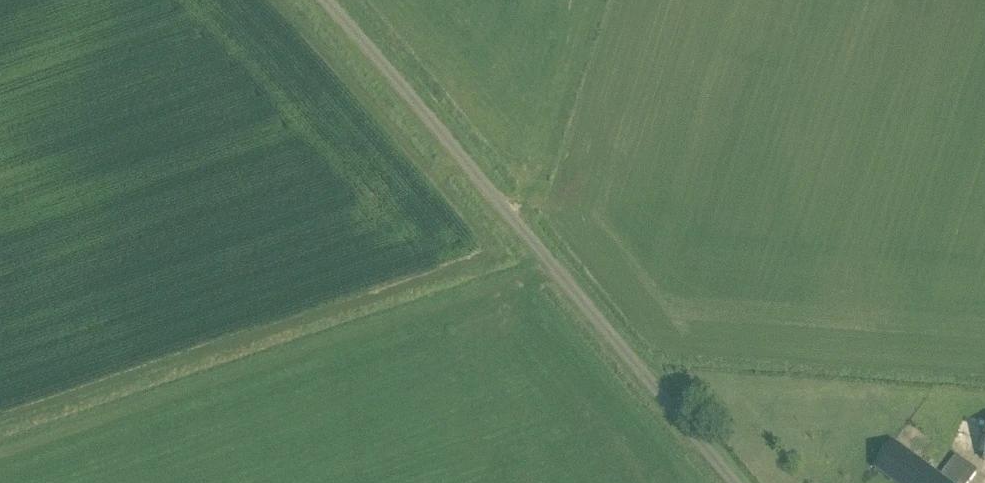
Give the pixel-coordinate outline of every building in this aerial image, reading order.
[(979,472),(956,456),(945,473),(899,442),(874,469),(893,482),(971,482),(979,472)]
